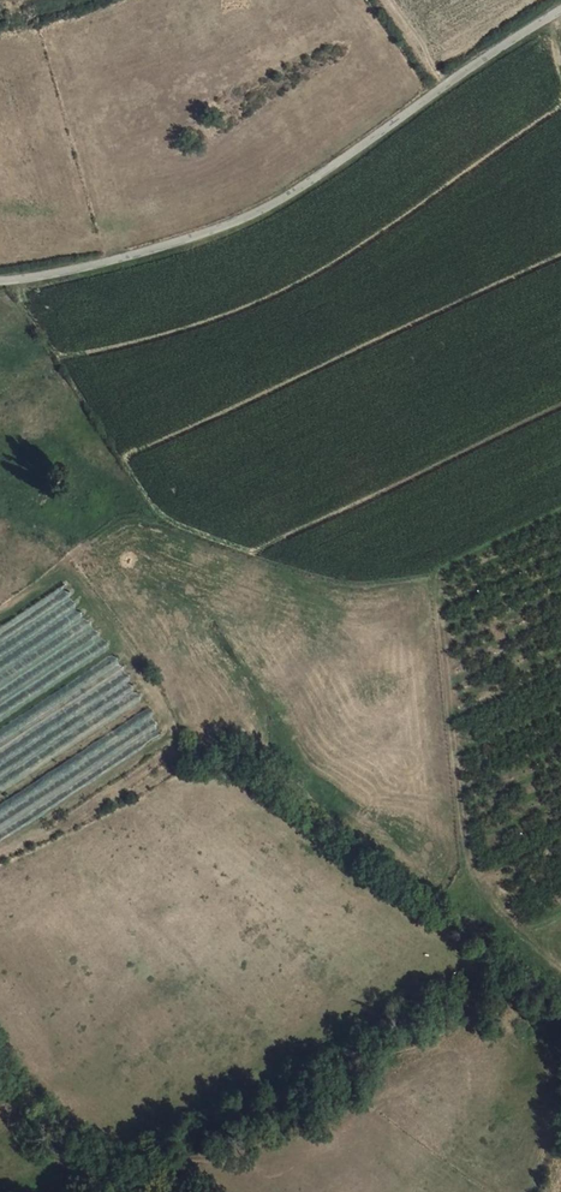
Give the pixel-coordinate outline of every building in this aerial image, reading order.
[(189,142),(181,147),(186,155),(194,149),(189,142)]
